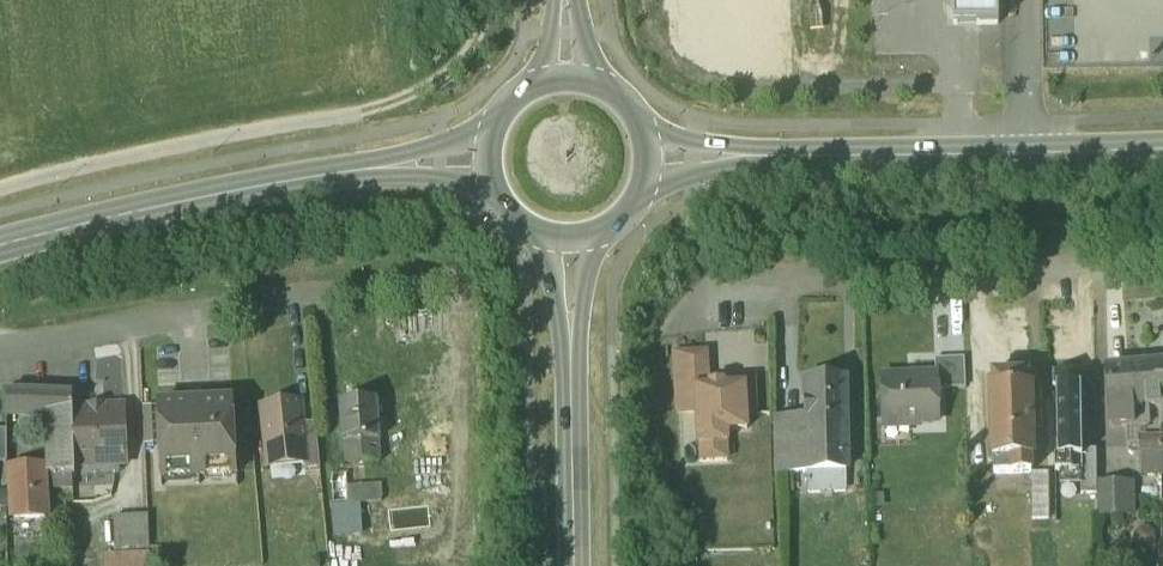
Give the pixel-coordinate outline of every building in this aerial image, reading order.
[(952,16),(999,15),(998,0),(952,0),(952,16)] [(703,342),(674,344),(677,403),(696,402),(695,379),(704,378),(703,342)] [(965,349),(935,350),(934,367),(935,367),(936,380),(965,379),(965,349)] [(1158,355),(1106,360),(1110,419),(1132,417),(1132,416),(1147,415),(1145,397),(1161,396),(1158,355)] [(1081,442),(1081,363),(1053,363),(1054,450),(1081,450),(1081,442)] [(934,367),(881,369),(882,409),(903,409),(903,411),(907,416),(918,415),(922,411),(937,411),(936,380),(935,367),(934,367)] [(1027,367),(990,368),(990,381),(988,381),(989,429),(991,429),(992,467),(1029,466),(1028,452),(1032,452),(1031,428),(1032,428),(1032,380),(1027,380),(1027,367)] [(841,370),(803,371),(804,409),(804,412),(842,411),(841,370)] [(754,375),(744,376),(745,399),(755,398),(754,375)] [(704,378),(695,379),(696,402),(698,434),(727,433),(726,421),(746,420),(745,399),(744,376),(704,378)] [(71,388),(4,386),(5,409),(47,410),(49,469),(71,468),(73,468),(73,458),(71,412),(72,412),(71,401),(71,388)] [(374,393),(339,395),(341,434),(342,434),(343,455),(377,453),(376,432),(377,432),(374,393)] [(231,396),(156,399),(159,470),(234,467),(231,396)] [(296,397),(261,401),(268,456),(301,453),(302,453),(298,419),(299,419),(296,397)] [(122,399),(71,401),(72,412),(71,412),(73,458),(124,456),(123,436),(128,431),(127,425),(123,421),(122,399)] [(791,408),(774,409),(775,463),(792,462),(791,408)] [(844,427),(806,428),(804,412),(804,409),(791,408),(792,462),(845,461),(844,427)] [(842,411),(804,412),(806,428),(844,427),(842,411)] [(299,419),(298,419),(302,453),(301,453),(303,461),(319,460),(315,416),(299,419)] [(1162,427),(1140,428),(1140,444),(1162,443),(1162,427)] [(1097,442),(1081,442),(1081,450),(1082,462),(1082,485),(1097,485),(1097,475),(1097,442)] [(1140,444),(1141,464),(1162,463),(1162,443),(1140,444)] [(1082,462),(1081,450),(1054,450),(1054,462),(1082,462)] [(42,463),(10,464),(12,513),(44,512),(42,463)] [(345,465),(330,466),(332,493),(347,493),(346,477),(345,465)] [(1032,487),(1048,487),(1048,467),(1031,468),(1032,487)] [(71,468),(49,469),(51,481),(72,481),(71,468)] [(1131,474),(1097,475),(1097,485),(1098,506),(1132,505),(1131,474)] [(380,475),(346,477),(347,493),(380,491),(380,475)] [(147,509),(115,510),(116,540),(149,538),(147,509)] [(110,550),(110,565),(150,565),(149,549),(110,550)]
